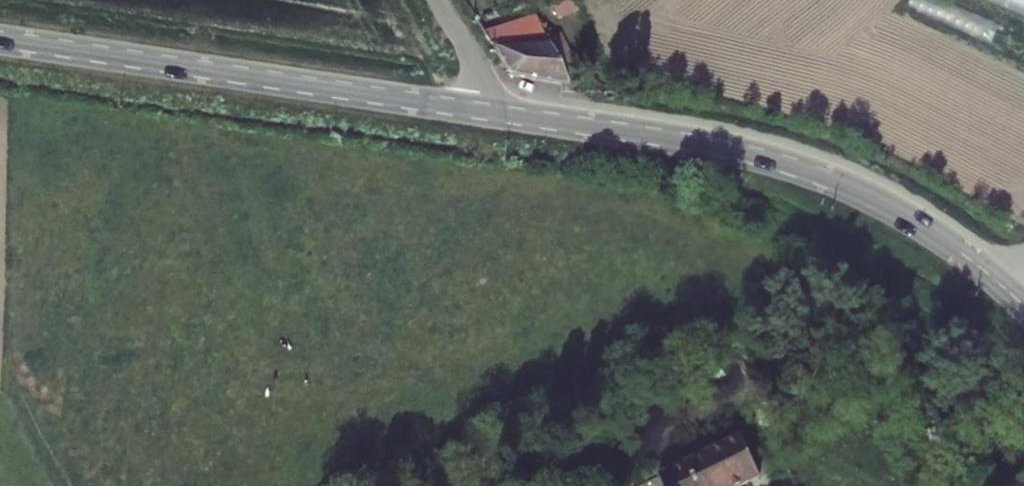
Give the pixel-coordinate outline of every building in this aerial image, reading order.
[(578,7),(574,0),(554,0),(553,0),(560,15),(578,7)] [(943,0),(914,0),(910,7),(1023,56),(1023,35),(943,0)] [(1023,15),(1023,0),(992,0),(1023,15)] [(547,45),(537,24),(491,46),(505,70),(513,76),(513,75),(566,85),(563,77),(574,72),(559,39),(547,45)] [(671,474),(677,485),(748,485),(772,474),(753,434),(671,474)]
